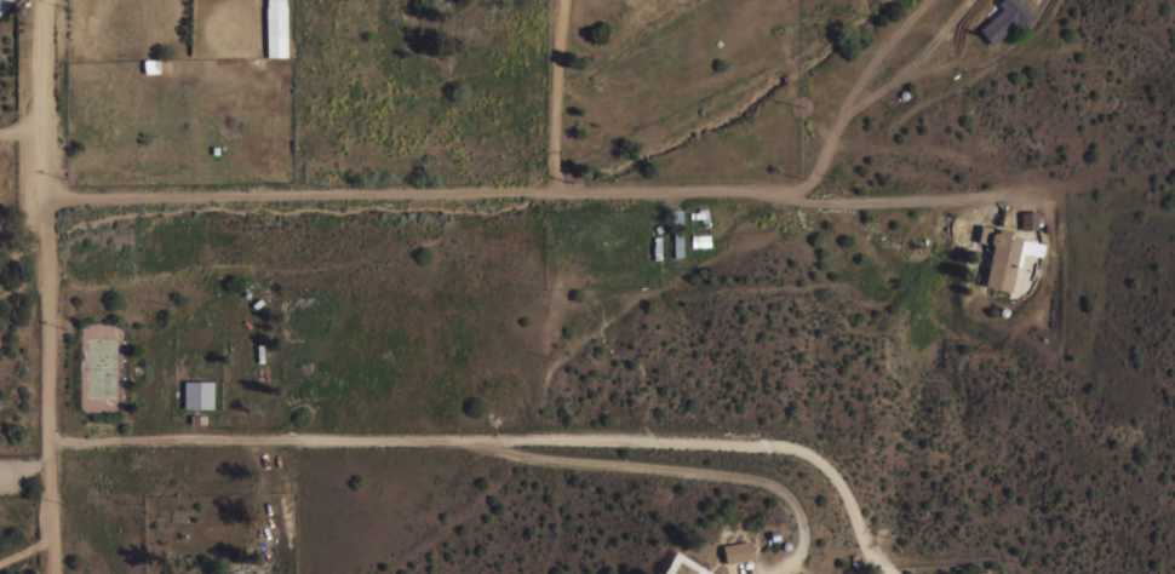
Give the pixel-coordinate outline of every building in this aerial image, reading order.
[(265,6),(265,0),(285,0),(285,6),(286,6),(286,34),(286,57),(265,57),(265,34),(264,6),(265,6)] [(996,2),(999,0),(1021,0),(1034,16),(1019,29),(1014,23),(991,44),(978,29),(1001,8),(996,2)] [(1020,212),(1037,211),(1037,229),(1020,230),(1020,212)] [(980,224),(997,228),(997,226),(1010,229),(1009,235),(1021,237),(1021,239),(1044,243),(1042,257),(1021,252),(1019,265),(1015,265),(1009,291),(982,286),(991,245),(976,241),(980,224)] [(212,380),(212,408),(183,408),(183,380),(212,380)] [(722,563),(718,545),(720,545),(718,535),(746,529),(749,540),(747,540),(751,558),(722,563)] [(709,573),(708,573),(658,573),(672,551),(709,573)]
